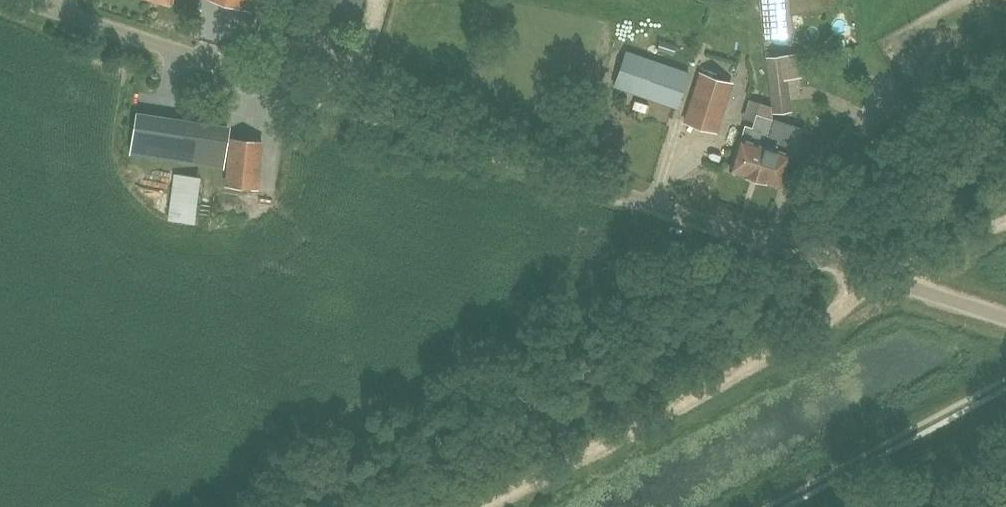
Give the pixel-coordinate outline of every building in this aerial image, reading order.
[(248,9),(250,0),(217,0),(248,9)] [(783,51),(781,0),(757,0),(759,53),(783,51)] [(675,107),(687,71),(626,50),(613,85),(675,107)] [(798,53),(784,54),(765,55),(772,113),(792,111),(788,79),(801,77),(798,53)] [(699,74),(684,121),(714,131),(729,84),(699,74)] [(123,110),(117,153),(213,165),(218,122),(123,110)] [(752,126),(745,124),(731,169),(755,176),(772,123),(772,118),(756,113),(754,120),(752,126)] [(772,123),(755,176),(780,184),(790,154),(775,149),(784,122),(772,118),(772,123)] [(220,137),(216,171),(224,172),(228,138),(220,137)] [(226,187),(253,188),(254,139),(227,138),(226,187)] [(166,172),(162,220),(185,221),(189,174),(166,172)]
